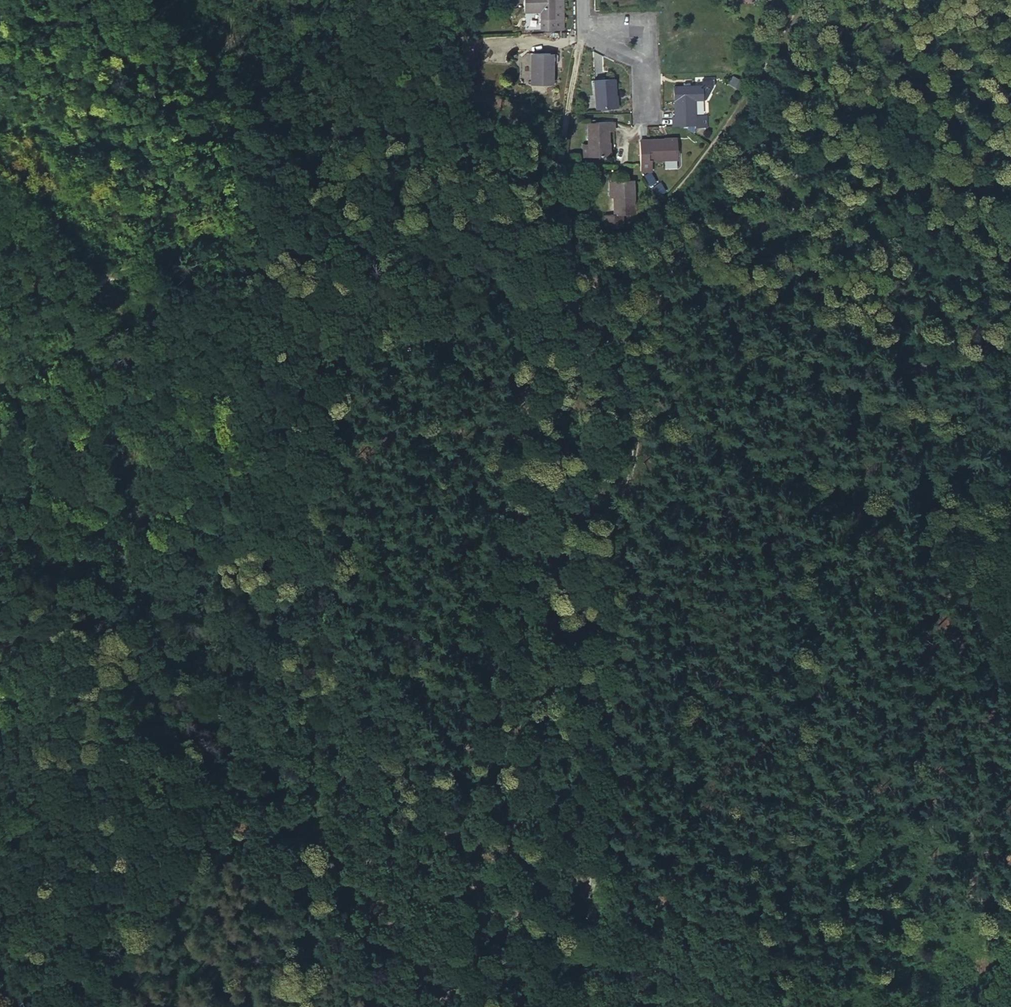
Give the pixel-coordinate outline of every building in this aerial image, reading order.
[(524,10),(541,10),(541,29),(563,28),(562,0),(524,0),(524,10)] [(530,53),(531,83),(549,83),(549,53),(530,53)] [(593,80),(595,109),(614,108),(613,95),(615,95),(614,79),(593,80)] [(671,116),(672,126),(683,125),(694,125),(694,114),(693,100),(702,99),(702,86),(673,86),(674,116),(671,116)] [(694,114),(694,125),(705,125),(705,114),(694,114)] [(606,129),(606,122),(588,122),(589,130),(587,130),(588,156),(607,156),(606,141),(608,141),(608,129),(606,129)] [(663,139),(647,140),(648,160),(676,159),(675,140),(663,140),(663,139)] [(648,160),(647,141),(639,141),(640,171),(648,171),(648,160)] [(650,173),(644,177),(649,185),(655,181),(650,173)] [(614,197),(613,197),(614,213),(603,214),(604,228),(622,227),(621,213),(634,213),(632,179),(620,180),(620,178),(616,178),(616,180),(613,180),(614,197)]
